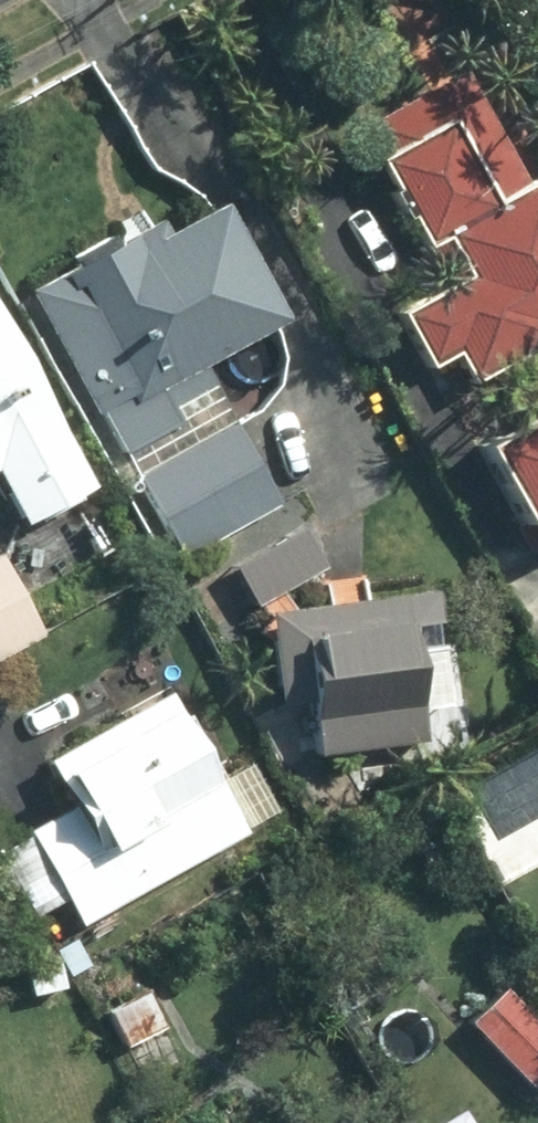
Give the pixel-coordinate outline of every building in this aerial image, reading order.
[(357,127),(445,283),(389,314),(418,366),(444,351),(462,383),(537,340),(532,330),(537,327),(537,200),(527,181),(518,186),(454,72),(357,127)] [(143,221),(16,291),(107,455),(115,451),(172,556),(267,502),(190,363),(268,320),(205,206),(151,236),(143,221)] [(0,358),(0,504),(9,521),(72,487),(0,358)] [(462,448),(519,551),(537,540),(537,405),(462,448)] [(291,532),(225,568),(246,606),(312,570),(291,532)] [(31,635),(0,577),(0,651),(31,635)] [(422,595),(255,616),(268,708),(300,704),(307,754),(410,742),(406,709),(436,704),(422,595)] [(72,925),(236,833),(159,696),(38,762),(63,807),(0,843),(0,851),(32,910),(56,897),(72,925)] [(71,941),(54,949),(68,974),(84,964),(71,941)] [(50,964),(18,970),(23,994),(55,988),(50,964)] [(459,1024),(519,1089),(537,1070),(537,1032),(498,989),(459,1024)]
